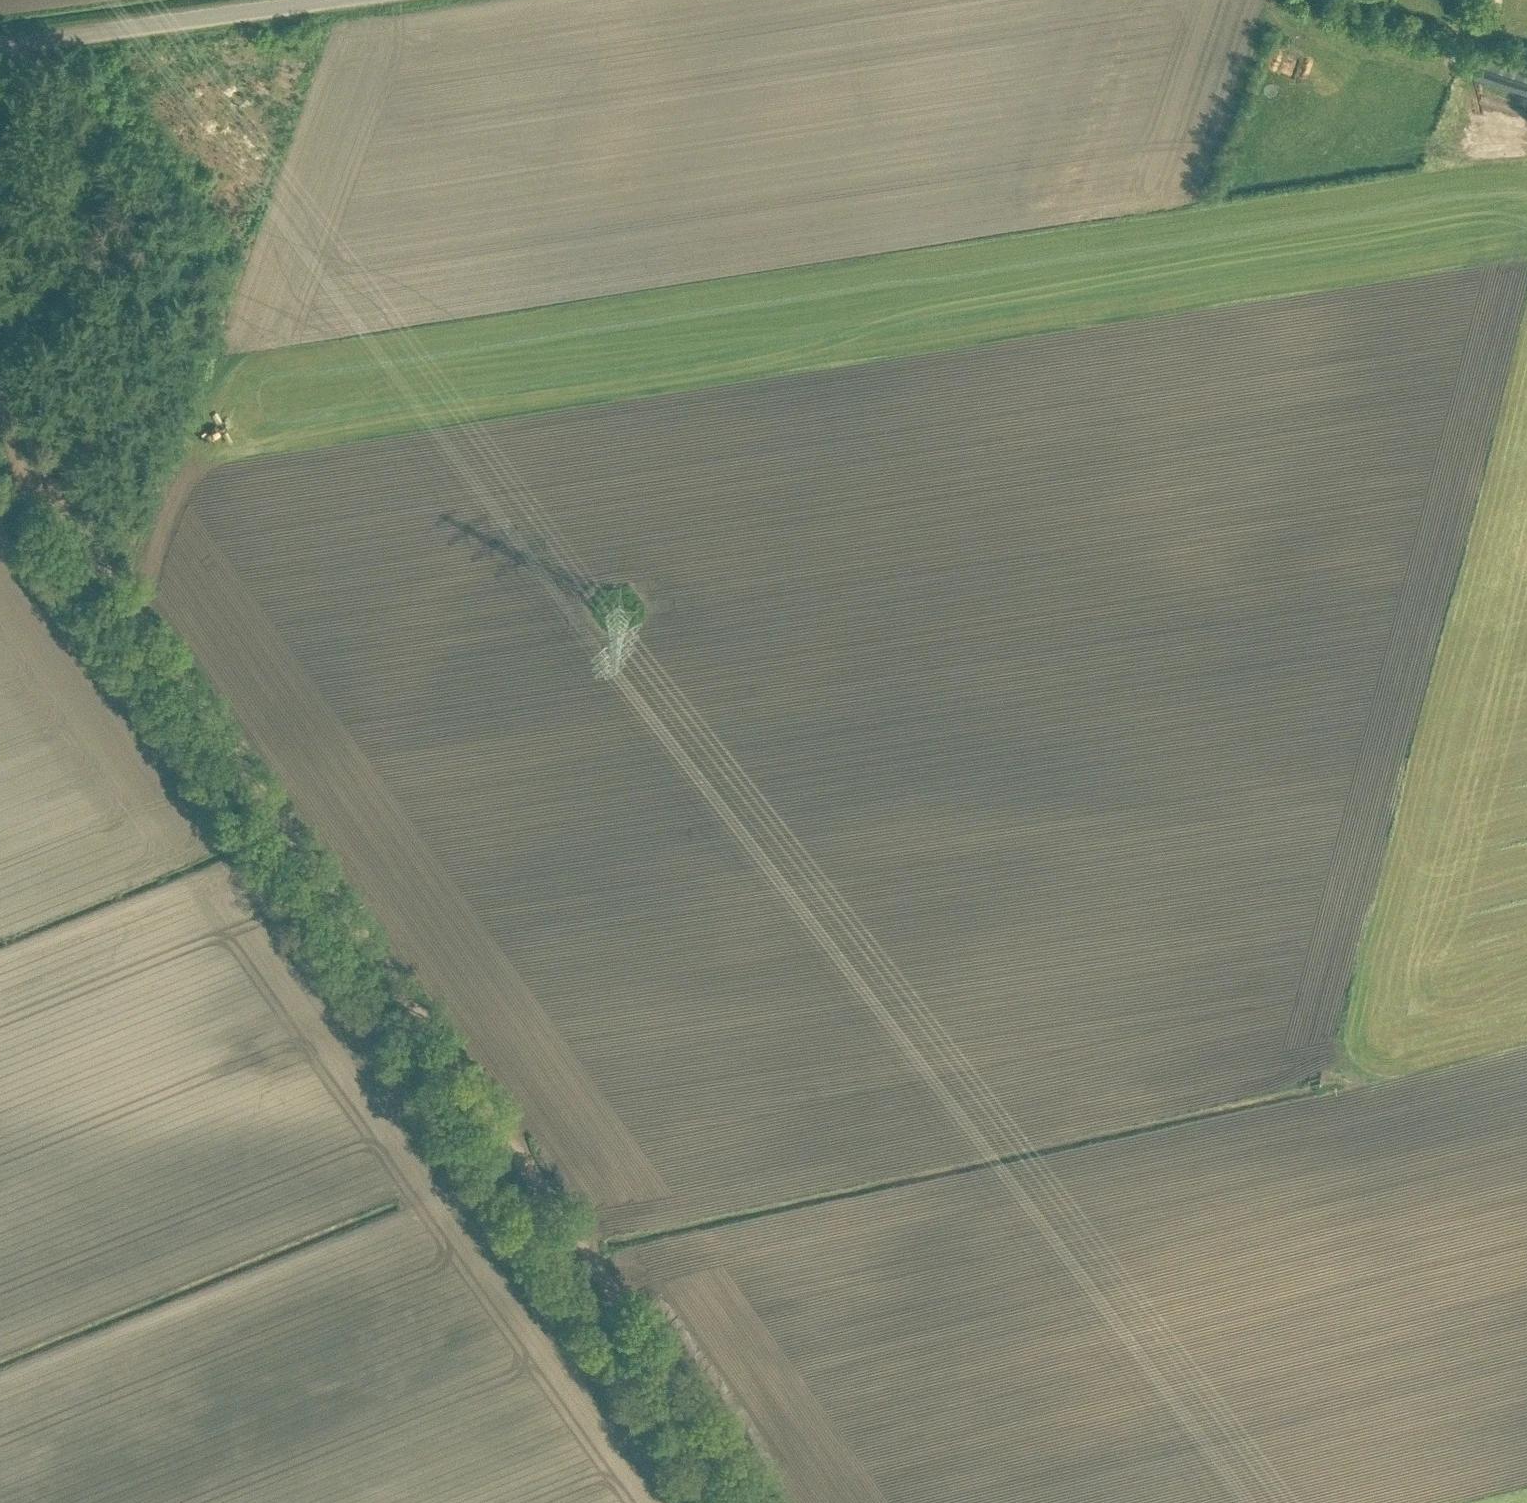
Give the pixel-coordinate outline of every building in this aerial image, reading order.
[(1485,53),(1477,75),(1525,91),(1526,85),(1526,67),(1485,53)]
